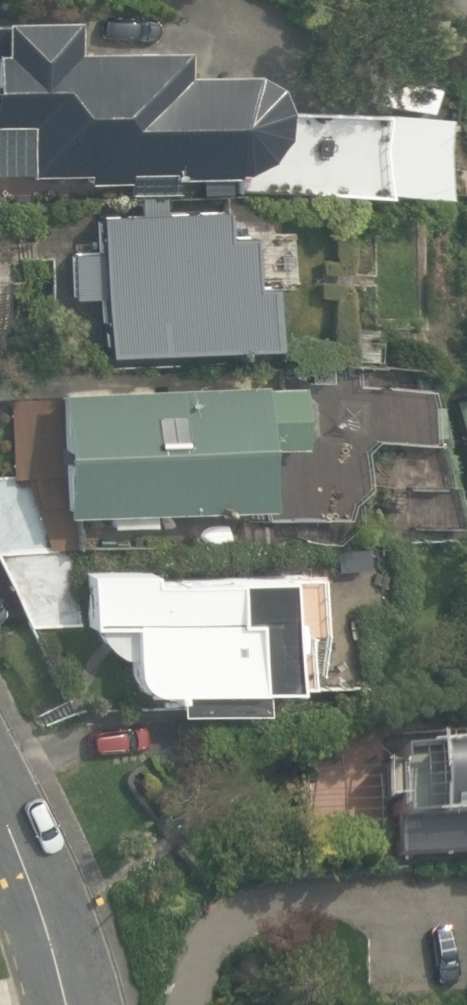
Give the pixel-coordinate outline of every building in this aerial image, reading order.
[(267,162),(281,138),(279,113),(271,86),(244,74),(177,71),(178,51),(67,49),(69,17),(0,20),(0,128),(32,128),(31,174),(83,175),(83,185),(91,185),(91,195),(173,194),(174,179),(232,178),(267,162)] [(101,353),(272,345),(270,288),(254,289),(251,232),(226,233),(225,210),(161,213),(161,200),(134,201),(134,209),(94,210),(96,250),(69,251),(71,300),(99,299),(101,353)] [(298,384),(57,391),(61,517),(110,516),(110,526),(152,525),(152,511),(248,509),(248,516),(342,513),(341,502),(361,486),(357,450),(370,440),(414,439),(414,426),(426,425),(425,398),(410,399),(409,381),(356,382),(355,362),(297,364),(298,384)] [(452,397),(466,451),(466,393),(452,397)] [(314,574),(149,578),(149,570),(79,572),(78,552),(51,550),(8,470),(0,470),(0,553),(29,625),(113,623),(113,642),(129,642),(130,675),(143,690),(171,690),(171,710),(257,708),(256,686),(301,684),(300,628),(316,628),(314,574)] [(392,857),(466,854),(466,750),(388,753),(392,857)]
